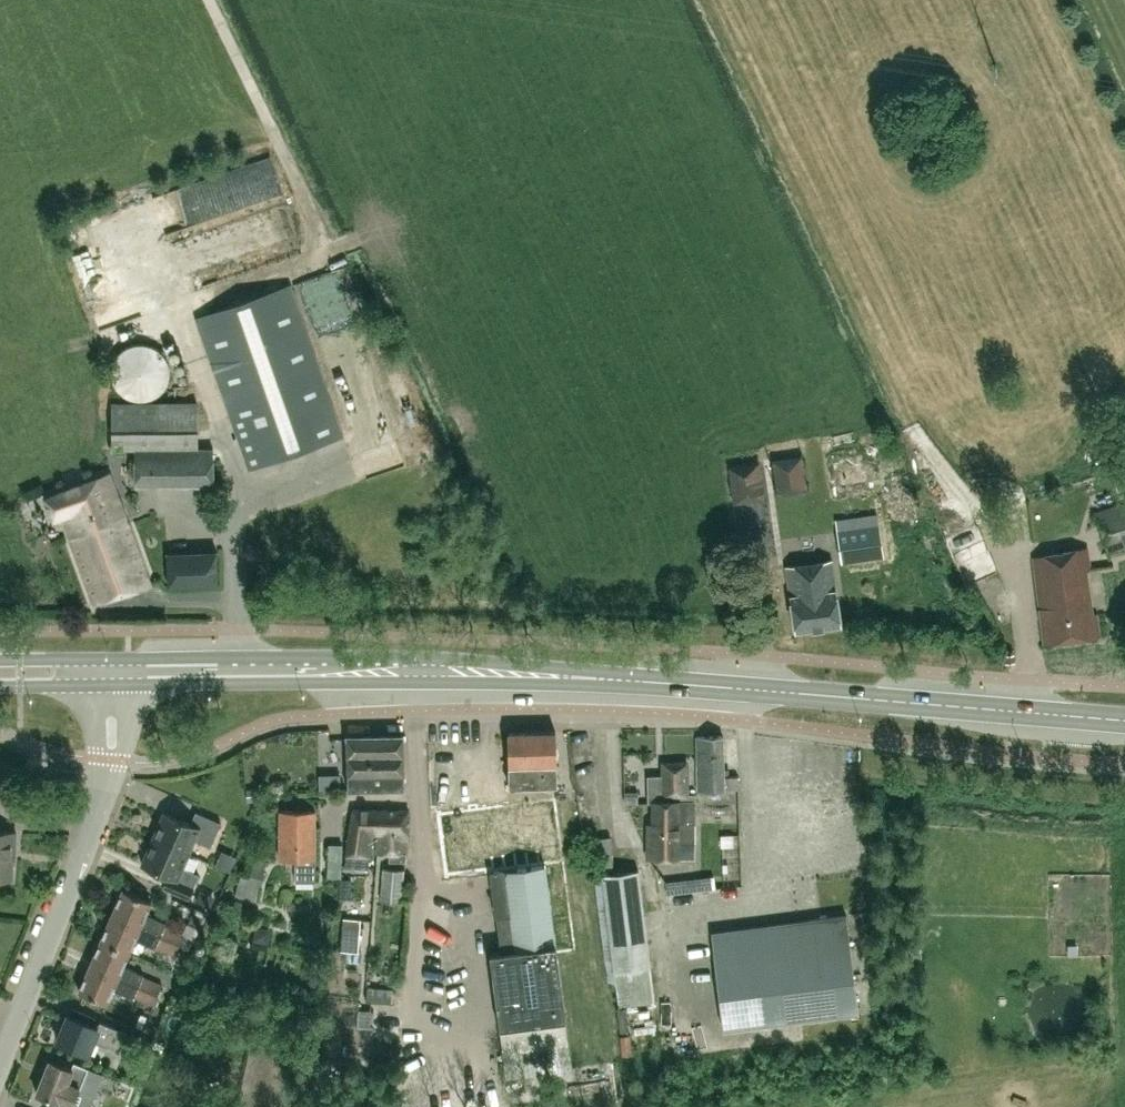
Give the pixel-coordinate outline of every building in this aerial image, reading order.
[(261,176),(280,172),(274,149),(210,164),(215,183),(243,177),(241,168),(258,164),(261,176)] [(224,248),(237,246),(231,208),(189,214),(192,235),(222,230),(224,248)] [(83,248),(107,247),(106,219),(81,220),(83,248)] [(165,270),(157,246),(133,254),(129,243),(92,255),(103,289),(165,270)] [(195,318),(248,468),(343,434),(290,285),(195,318)] [(111,369),(112,379),(117,390),(126,398),(137,402),(149,400),(160,394),(167,384),(169,372),(166,362),(160,353),(151,347),(140,345),(130,346),(121,352),(115,360),(111,369)] [(213,447),(197,447),(197,402),(111,403),(112,449),(134,448),(135,485),(213,485),(213,447)] [(773,477),(806,472),(803,454),(771,459),(773,477)] [(759,456),(728,460),(733,499),(764,495),(759,456)] [(93,602),(150,585),(109,472),(46,500),(54,519),(62,515),(93,602)] [(1094,512),(1107,550),(1124,545),(1124,502),(1094,512)] [(840,562),(882,556),(877,525),(836,531),(840,562)] [(1086,570),(1090,570),(1086,547),(1033,557),(1044,643),(1099,636),(1096,613),(1092,613),(1086,570)] [(166,554),(167,585),(217,583),(215,551),(166,554)] [(795,630),(840,624),(831,560),(786,566),(795,630)] [(555,731),(526,732),(526,741),(532,741),(533,772),(550,772),(550,777),(556,776),(555,731)] [(526,741),(526,732),(507,732),(509,786),(557,784),(556,776),(550,777),(550,772),(533,772),(532,741),(526,741)] [(348,789),(404,788),(403,734),(347,736),(348,789)] [(723,735),(696,736),(697,791),(723,790),(723,789),(738,789),(738,775),(723,775),(723,735)] [(677,818),(695,818),(695,794),(687,794),(687,762),(662,762),(662,775),(647,775),(648,802),(651,802),(651,801),(676,800),(677,818)] [(488,871),(545,864),(536,798),(435,811),(444,877),(488,871)] [(651,802),(652,830),(647,830),(648,858),(678,858),(678,843),(694,843),(695,818),(677,818),(676,800),(651,801),(651,802)] [(352,809),(345,855),(344,866),(367,868),(369,856),(372,833),(376,833),(377,810),(352,809)] [(314,881),(314,859),(315,811),(279,810),(279,859),(295,859),(294,881),(314,881)] [(409,810),(377,810),(376,833),(378,833),(377,853),(389,854),(389,859),(405,859),(405,854),(406,833),(408,833),(409,810)] [(152,838),(189,853),(195,840),(210,846),(221,823),(195,812),(190,824),(163,812),(152,838)] [(11,879),(12,850),(15,850),(16,832),(0,831),(0,878),(11,879)] [(189,853),(152,838),(141,863),(168,875),(162,887),(188,898),(198,874),(183,867),(189,853)] [(243,897),(257,900),(266,861),(253,858),(243,897)] [(340,878),(341,864),(327,864),(326,877),(340,878)] [(557,953),(545,864),(488,871),(494,917),(498,916),(503,952),(493,953),(502,1028),(566,1019),(557,953)] [(673,869),(675,882),(698,880),(696,866),(673,869)] [(405,869),(383,868),(380,901),(401,903),(402,897),(409,898),(410,879),(404,878),(405,869)] [(594,876),(604,959),(612,958),(616,989),(618,1005),(654,1001),(638,870),(602,874),(602,875),(594,876)] [(165,923),(145,914),(150,901),(122,889),(111,915),(179,944),(183,935),(164,926),(165,923)] [(374,905),(374,894),(350,893),(350,904),(374,905)] [(111,915),(100,940),(128,952),(134,939),(154,947),(155,946),(175,955),(179,944),(111,915)] [(711,932),(723,1029),(858,1012),(846,915),(711,932)] [(128,952),(100,940),(89,965),(158,994),(162,985),(142,976),(143,974),(123,965),(128,952)] [(158,994),(89,965),(78,991),(106,1003),(112,989),(133,998),(133,996),(153,1005),(158,994)] [(57,1038),(57,1040),(87,1053),(92,1041),(118,1052),(126,1033),(99,1021),(97,1027),(87,1023),(90,1015),(71,1006),(62,1027),(59,1026),(54,1037),(57,1038)] [(71,1106),(87,1067),(74,1062),(71,1068),(49,1060),(36,1093),(71,1106)]
